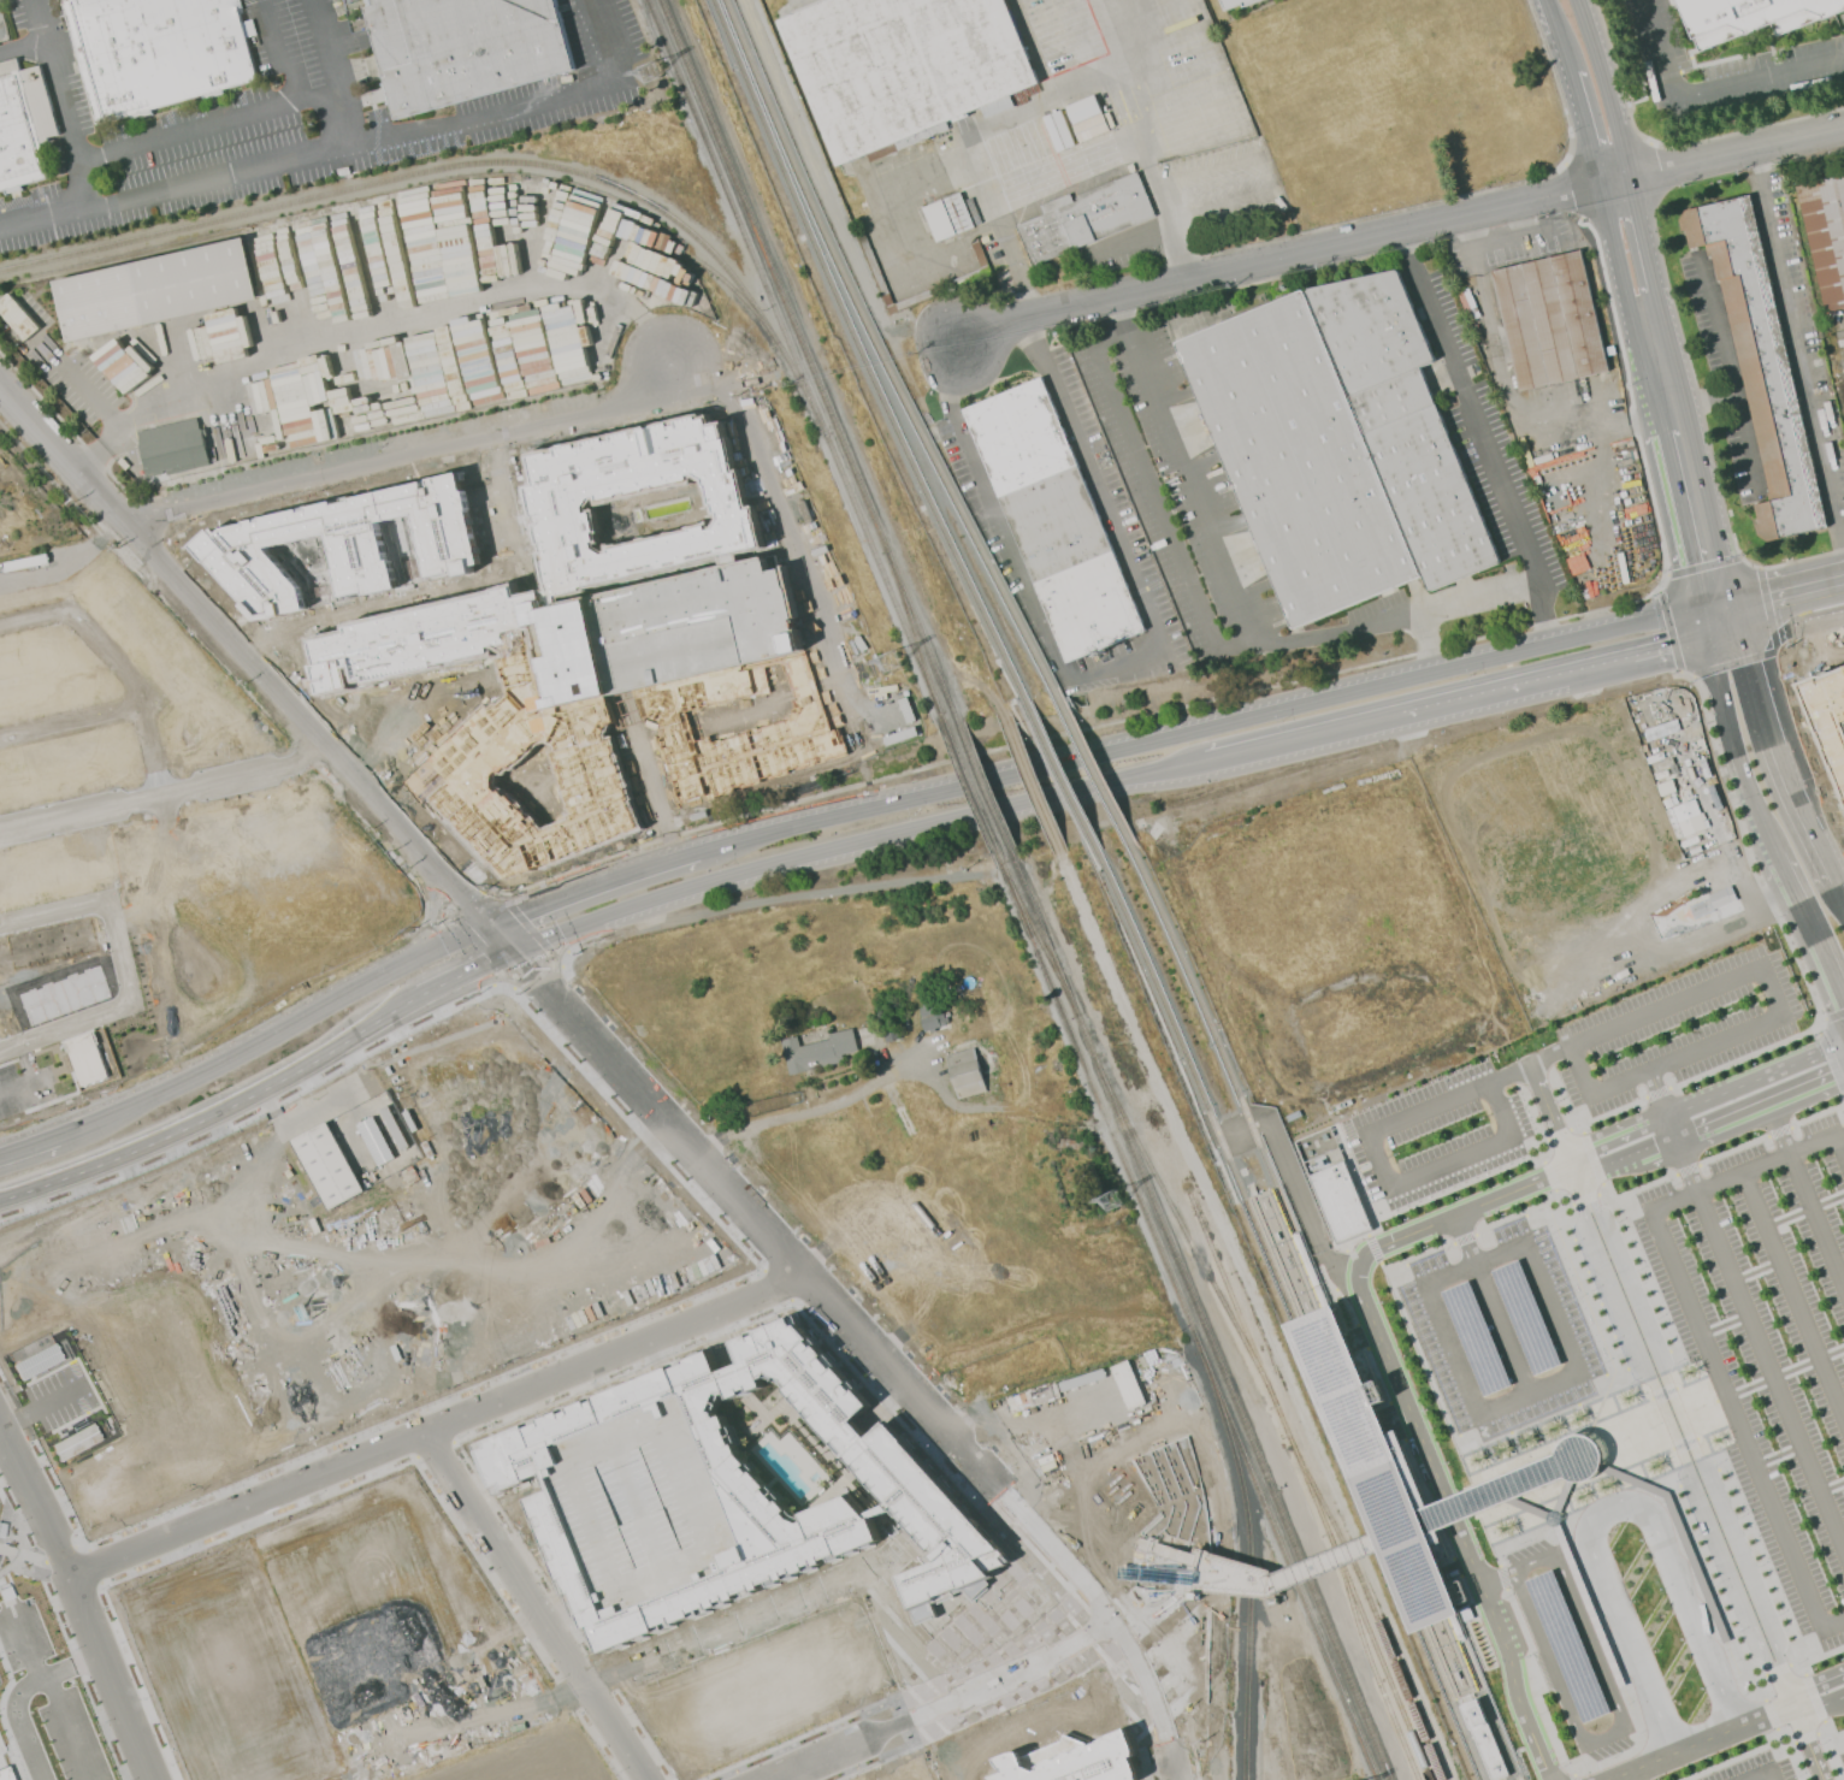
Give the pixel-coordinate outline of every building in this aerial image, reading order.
[(96,126),(60,0),(235,0),(258,82),(96,126)] [(395,120),(361,0),(554,0),(574,71),(395,120)] [(775,22),(828,0),(1004,0),(1039,84),(1007,97),(1012,107),(983,119),(980,108),(946,123),(948,129),(868,162),(865,156),(837,168),(775,22)] [(1224,11),(1220,0),(1259,0),(1242,7),(1241,4),(1224,11)] [(1697,53),(1771,24),(1777,36),(1833,14),(1839,30),(1843,29),(1843,0),(1675,0),(1697,53)] [(242,22),(245,37),(255,35),(251,20),(242,22)] [(51,177),(0,191),(0,62),(17,58),(19,70),(39,65),(59,138),(41,143),(51,177)] [(1064,107),(1094,95),(1109,130),(1078,142),(1064,107)] [(1041,118),(1060,111),(1074,144),(1040,158),(1029,130),(1044,124),(1041,118)] [(336,170),(347,167),(349,175),(337,177),(336,170)] [(1015,226),(1042,215),(1039,205),(1069,194),(1072,203),(1076,201),(1074,197),(1139,171),(1157,215),(1032,266),(1015,226)] [(1795,184),(1843,173),(1843,307),(1825,312),(1795,184)] [(923,207),(959,193),(974,227),(938,243),(923,207)] [(1748,196),(1825,526),(1760,542),(1751,504),(1769,501),(1719,280),(1714,282),(1706,246),(1685,249),(1677,213),(1748,196)] [(54,282),(244,238),(259,301),(69,344),(54,282)] [(1519,394),(1490,273),(1580,252),(1609,372),(1519,394)] [(1174,344),(1304,290),(1393,268),(1432,360),(1417,367),(1499,564),(1428,591),(1420,573),(1290,627),(1174,344)] [(248,338),(244,308),(219,311),(223,341),(248,338)] [(962,410),(1039,378),(1143,629),(1066,661),(962,410)] [(136,433),(196,419),(208,463),(147,478),(136,433)] [(483,564),(471,516),(469,516),(468,509),(469,509),(465,490),(463,491),(459,472),(429,479),(430,480),(431,487),(425,489),(422,481),(351,497),(353,501),(333,505),(332,501),(246,521),(246,522),(235,525),(224,528),(219,532),(214,528),(211,531),(209,530),(191,545),(246,604),(244,605),(258,620),(283,614),(283,613),(305,608),(300,585),(267,550),(267,548),(289,542),(327,533),(337,568),(335,569),(341,596),(365,590),(366,595),(398,587),(391,560),(388,560),(379,522),(414,514),(422,549),(421,550),(427,578),(448,573),(449,575),(456,574),(457,575),(472,572),(472,568),(483,564)] [(548,709),(543,692),(550,690),(545,672),(543,672),(538,647),(540,646),(534,625),(528,627),(524,605),(540,601),(543,608),(603,593),(603,596),(678,579),(676,576),(703,570),(703,573),(723,568),(720,554),(734,550),(737,563),(764,556),(767,569),(780,567),(799,651),(548,709)] [(1796,692),(1843,673),(1843,813),(1796,692)] [(501,880),(532,869),(522,845),(514,848),(449,779),(526,708),(514,694),(492,714),(489,709),(408,783),(485,868),(489,865),(501,880)] [(1672,806),(1681,836),(1705,828),(1696,799),(1672,806)] [(1730,886),(1736,900),(1692,918),(1688,907),(1708,899),(1707,895),(1730,886)] [(917,1009),(921,1007),(921,1005),(934,1001),(936,1010),(940,1009),(942,1017),(946,1017),(947,1022),(944,1022),(945,1024),(933,1028),(934,1031),(929,1033),(928,1029),(922,1031),(918,1018),(920,1017),(917,1009)] [(883,1042),(902,1037),(898,1023),(880,1027),(883,1042)] [(856,1051),(850,1028),(827,1034),(828,1039),(798,1047),(796,1036),(779,1040),(787,1076),(843,1063),(840,1054),(856,1051)] [(973,1048),(945,1055),(956,1099),(985,1090),(973,1048)] [(377,1108),(385,1105),(408,1146),(400,1151),(377,1108)] [(355,1125),(371,1117),(392,1158),(377,1166),(355,1125)] [(289,1140),(324,1122),(361,1191),(326,1210),(289,1140)] [(1344,1241),(1317,1177),(1351,1163),(1378,1226),(1344,1241)] [(1489,1271),(1531,1376),(1560,1364),(1517,1260),(1489,1271)] [(1440,1290),(1482,1395),(1511,1384),(1467,1279),(1440,1290)] [(1426,1510),(1432,1524),(1437,1534),(1440,1542),(1431,1545),(1459,1614),(1411,1634),(1376,1547),(1284,1325),(1332,1305),(1385,1433),(1394,1430),(1426,1510)] [(814,1346),(823,1355),(825,1354),(835,1365),(834,1367),(849,1382),(850,1380),(856,1388),(855,1389),(869,1405),(852,1421),(861,1431),(862,1429),(867,1433),(885,1418),(1016,1561),(1009,1567),(1003,1567),(991,1573),(994,1578),(989,1579),(992,1583),(969,1603),(961,1592),(953,1598),(951,1595),(932,1603),(938,1616),(911,1626),(891,1577),(932,1560),(891,1514),(881,1503),(840,1456),(844,1453),(834,1442),(831,1445),(808,1419),(812,1415),(806,1411),(803,1414),(796,1406),(799,1402),(793,1396),(790,1400),(782,1390),(780,1386),(764,1379),(763,1380),(766,1388),(727,1405),(723,1397),(717,1413),(723,1411),(740,1451),(741,1454),(766,1482),(768,1480),(785,1500),(784,1501),(791,1510),(797,1514),(796,1512),(847,1490),(865,1510),(869,1508),(874,1520),(882,1542),(598,1657),(587,1631),(584,1632),(577,1615),(579,1613),(572,1593),(568,1595),(561,1578),(560,1579),(552,1561),(554,1561),(548,1545),(545,1545),(538,1527),(540,1527),(537,1518),(534,1518),(527,1498),(549,1490),(542,1474),(504,1489),(502,1484),(492,1488),(490,1480),(486,1483),(471,1443),(520,1424),(519,1421),(539,1413),(540,1415),(555,1411),(554,1408),(620,1382),(621,1383),(640,1376),(642,1377),(668,1366),(669,1370),(686,1364),(685,1360),(710,1349),(717,1368),(735,1361),(731,1348),(733,1347),(731,1341),(794,1315),(797,1321),(793,1323),(809,1340),(810,1338),(816,1343),(814,1346)] [(501,1361),(544,1344),(537,1327),(495,1345),(501,1361)] [(11,1365),(52,1343),(61,1359),(19,1380),(11,1365)] [(1127,1410),(1144,1404),(1127,1360),(1110,1367),(1127,1410)] [(1058,1383),(1060,1391),(1104,1377),(1101,1368),(1058,1383)] [(1033,1402),(1056,1398),(1053,1385),(1030,1390),(1033,1402)] [(49,1445),(90,1423),(99,1439),(58,1461),(49,1445)] [(1426,1510),(1562,1450),(1566,1443),(1570,1437),(1578,1431),(1588,1429),(1596,1430),(1604,1435),(1610,1441),(1613,1449),(1613,1457),(1610,1466),(1603,1473),(1595,1478),(1584,1478),(1572,1474),(1437,1534),(1432,1524),(1426,1510)] [(1550,1515),(1565,1478),(1572,1482),(1558,1518),(1550,1515)] [(1559,1524),(1624,1686),(1617,1689),(1552,1526),(1559,1524)] [(1525,1583),(1582,1722),(1610,1710),(1553,1571),(1525,1583)] [(1507,1775),(1496,1779),(1489,1779),(1459,1705),(1476,1698),(1507,1775)] [(1135,1772),(1136,1779),(990,1779),(988,1776),(1003,1772),(1001,1768),(1000,1769),(995,1763),(994,1758),(1009,1752),(1017,1752),(1019,1756),(1036,1750),(1059,1740),(1063,1733),(1069,1737),(1081,1741),(1082,1745),(1088,1745),(1097,1741),(1106,1735),(1124,1727),(1131,1745),(1133,1755),(1129,1757),(1135,1772)] [(0,1768),(0,1779),(10,1779),(5,1766),(0,1768)]
